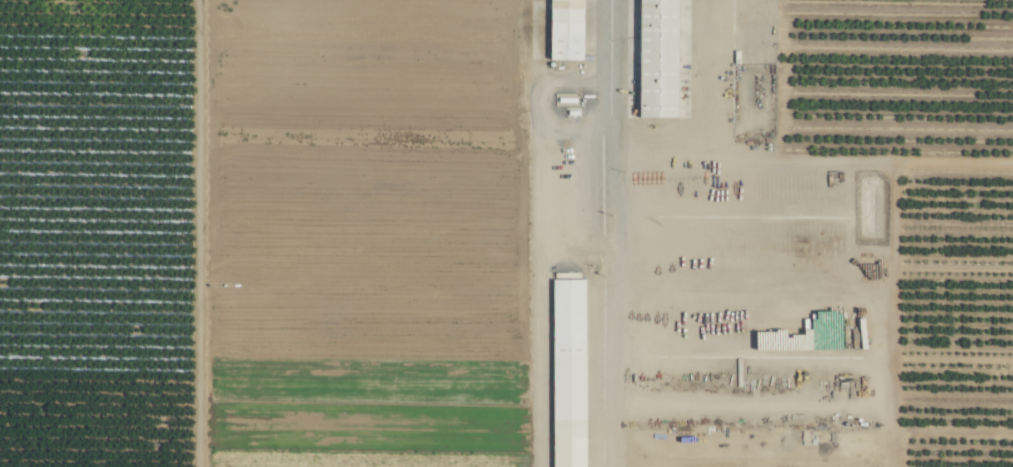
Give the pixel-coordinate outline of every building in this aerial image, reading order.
[(582,0),(548,0),(548,60),(581,61),(582,0)] [(636,117),(676,118),(677,0),(638,0),(636,117)] [(583,280),(550,280),(551,466),(584,466),(583,280)]
